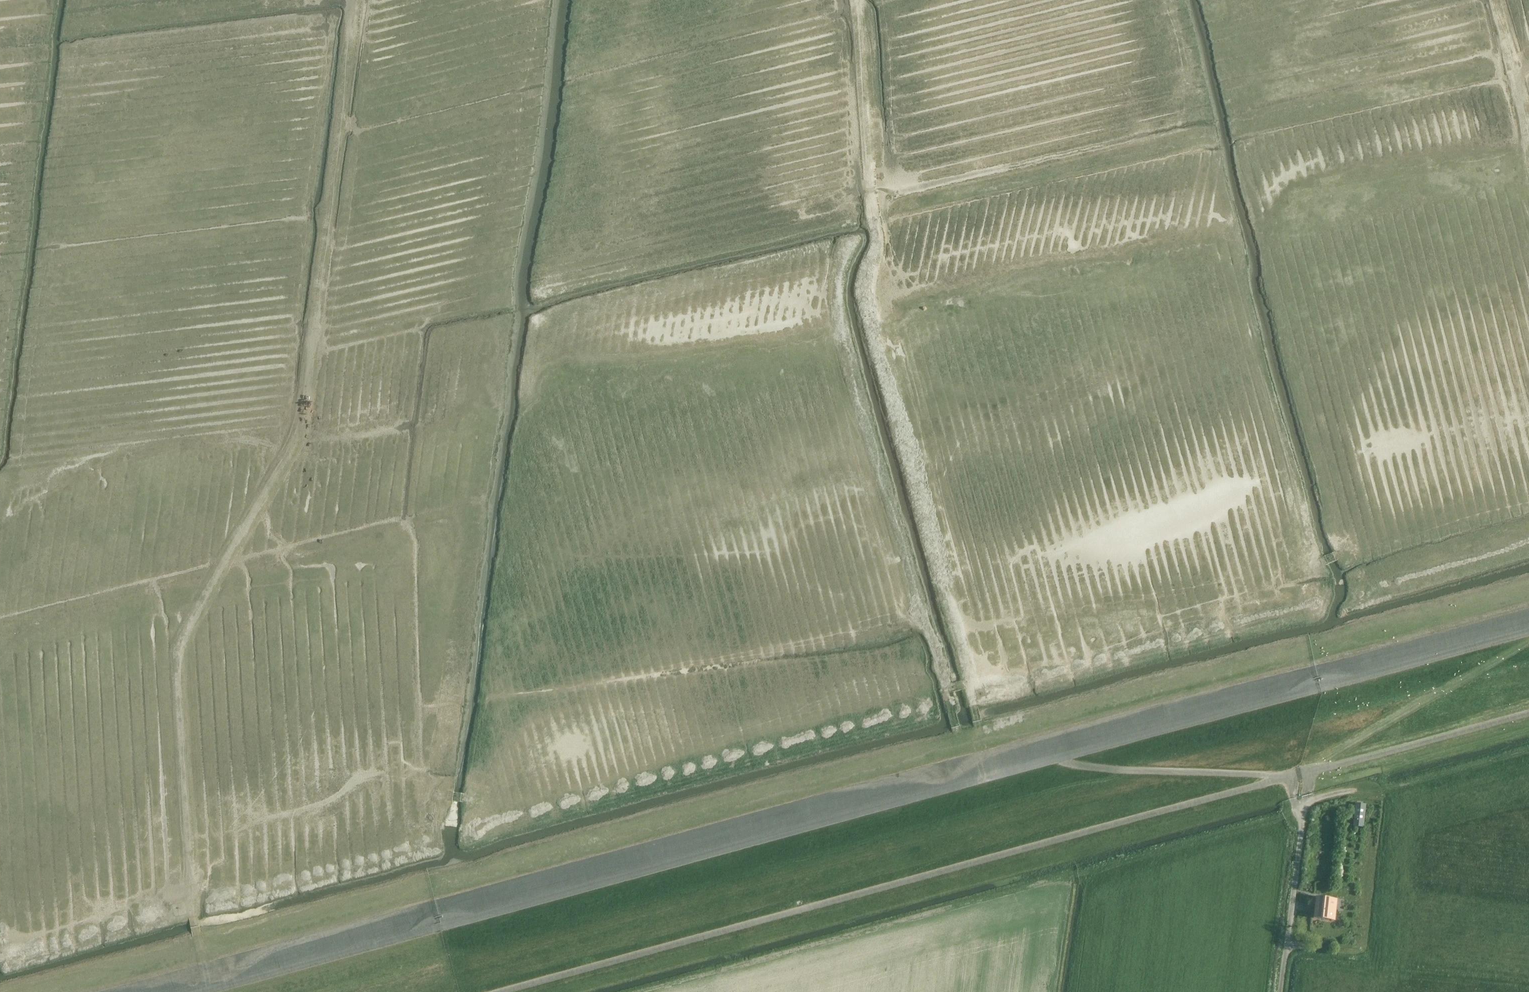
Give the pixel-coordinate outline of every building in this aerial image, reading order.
[(1330,564),(1341,561),(1338,552),(1327,555),(1330,564)] [(1366,804),(1355,803),(1352,826),(1363,827),(1366,804)] [(1319,898),(1316,897),(1313,918),(1334,920),(1336,907),(1333,907),(1333,900),(1336,900),(1337,899),(1323,898),(1323,899),(1319,898)]
